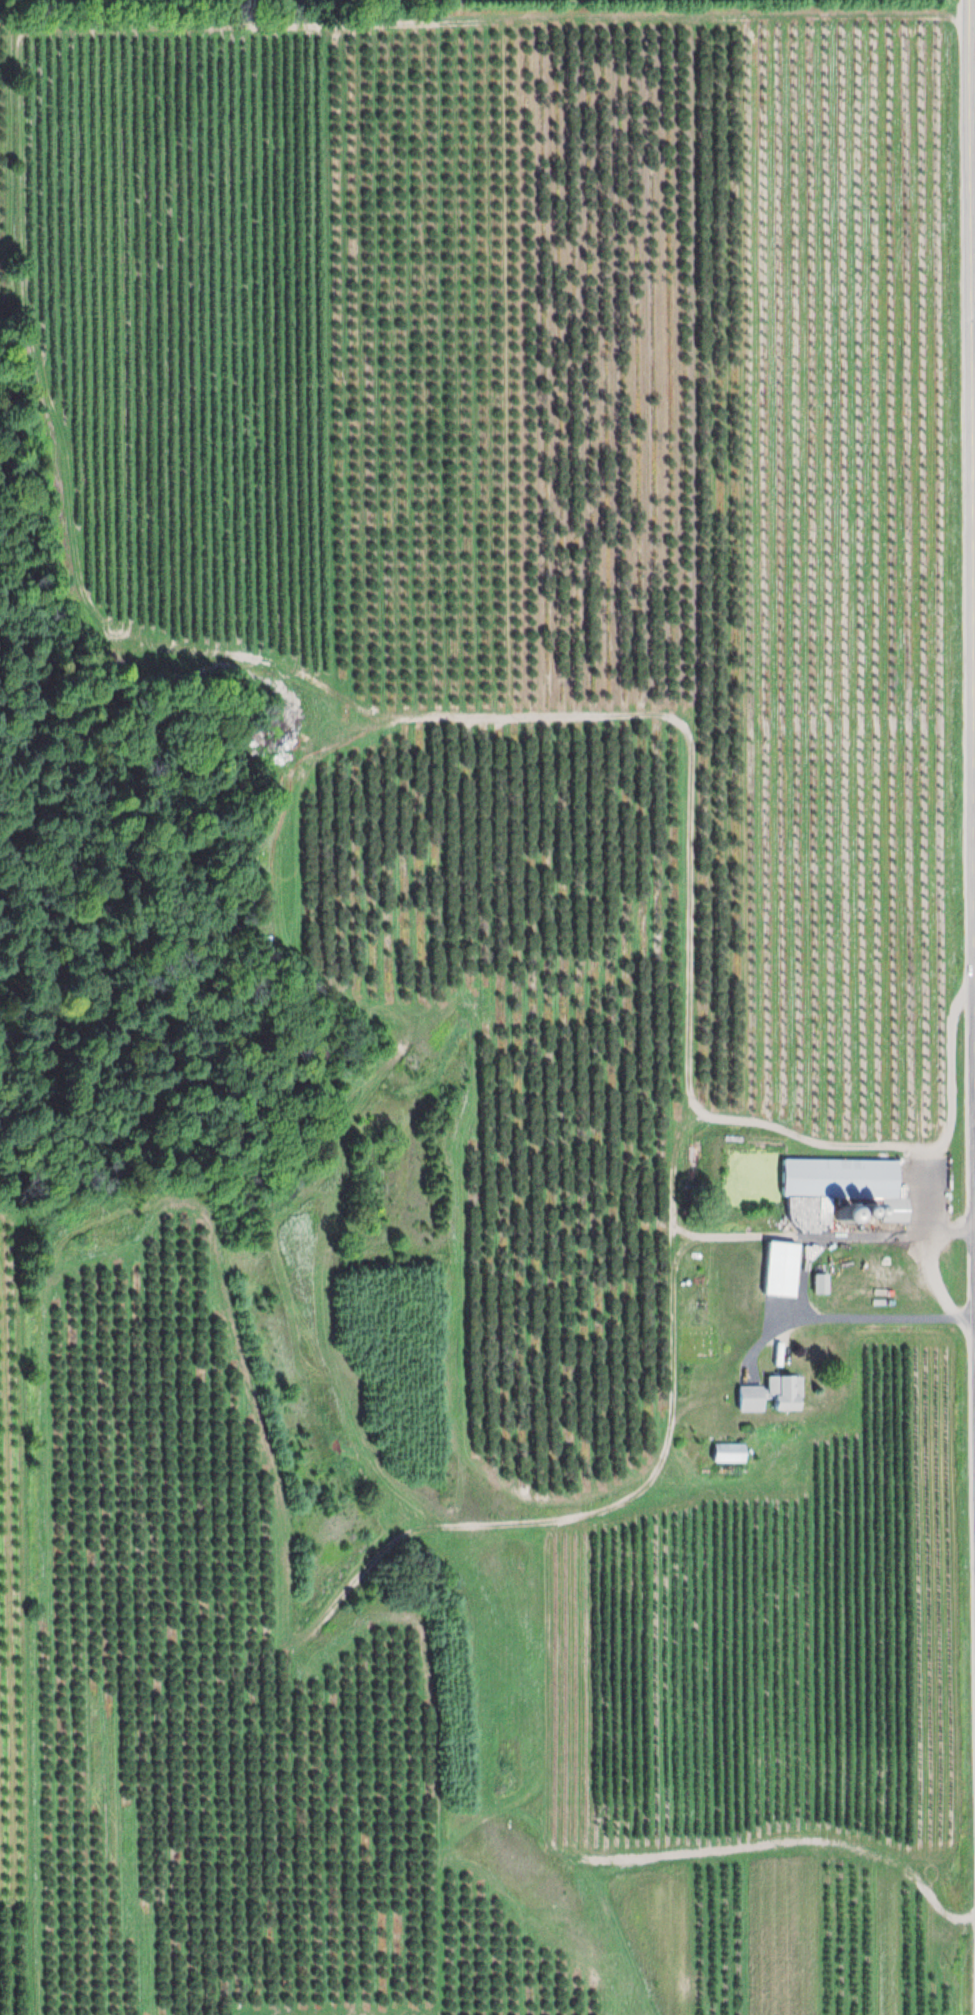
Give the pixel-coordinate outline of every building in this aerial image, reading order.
[(904,1223),(904,1201),(894,1201),(894,1162),(777,1161),(777,1200),(782,1200),(782,1218),(817,1218),(817,1200),(878,1200),(878,1223),(904,1223)] [(757,1297),(789,1299),(793,1246),(761,1244),(757,1297)] [(820,1295),(820,1280),(809,1280),(809,1295),(820,1295)] [(764,1412),(795,1412),(795,1377),(761,1377),(761,1387),(732,1387),(732,1413),(758,1413),(758,1404),(764,1404),(764,1412)] [(739,1445),(707,1445),(707,1464),(739,1464),(739,1445)]
